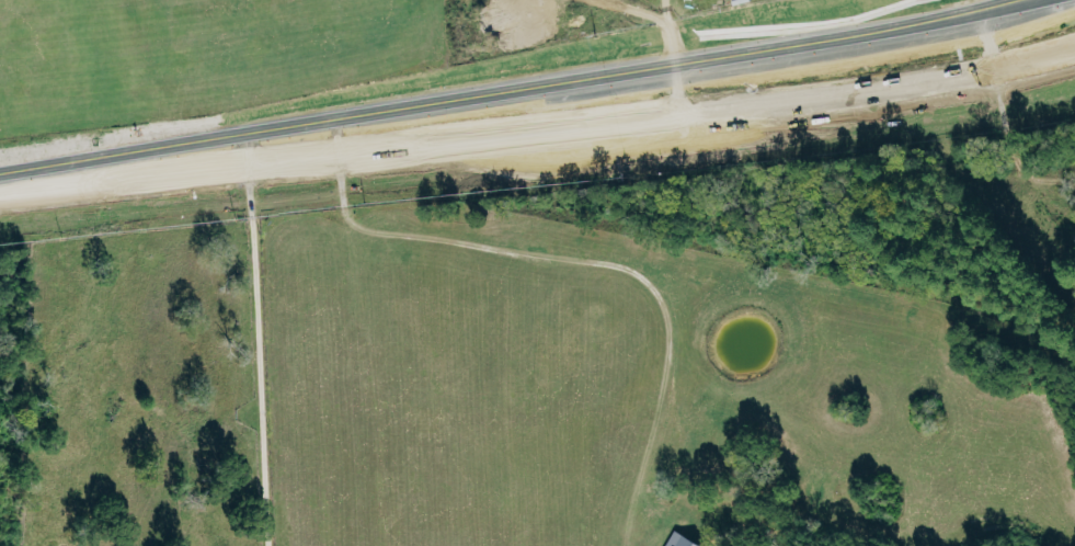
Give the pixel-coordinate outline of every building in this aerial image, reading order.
[(677,531),(670,545),(709,545),(677,531)]
